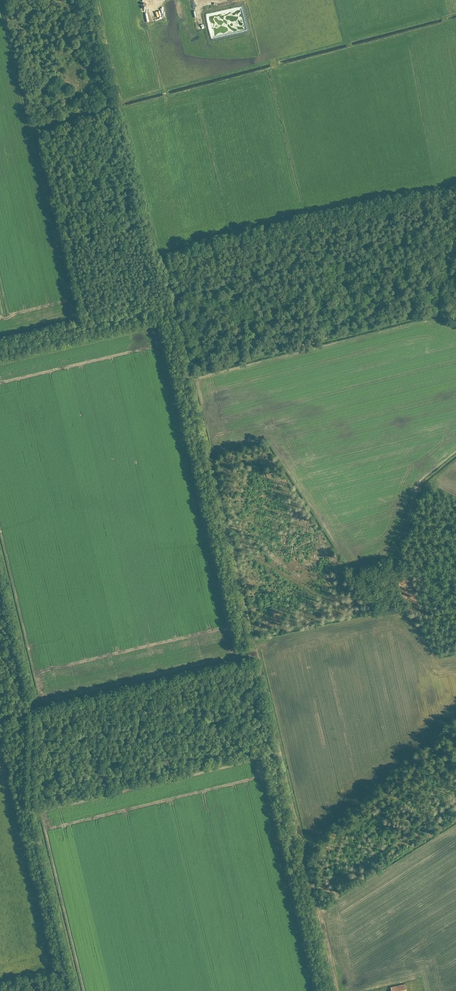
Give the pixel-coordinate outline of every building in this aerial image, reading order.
[(232,15),(230,10),(221,13),(223,18),(232,15)]
